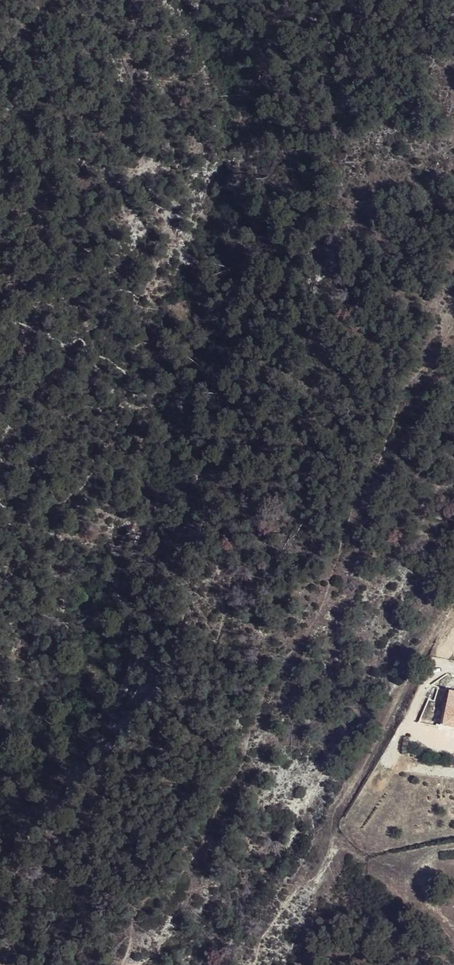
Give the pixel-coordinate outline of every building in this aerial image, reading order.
[(453,687),(446,722),(453,724),(453,687)]
